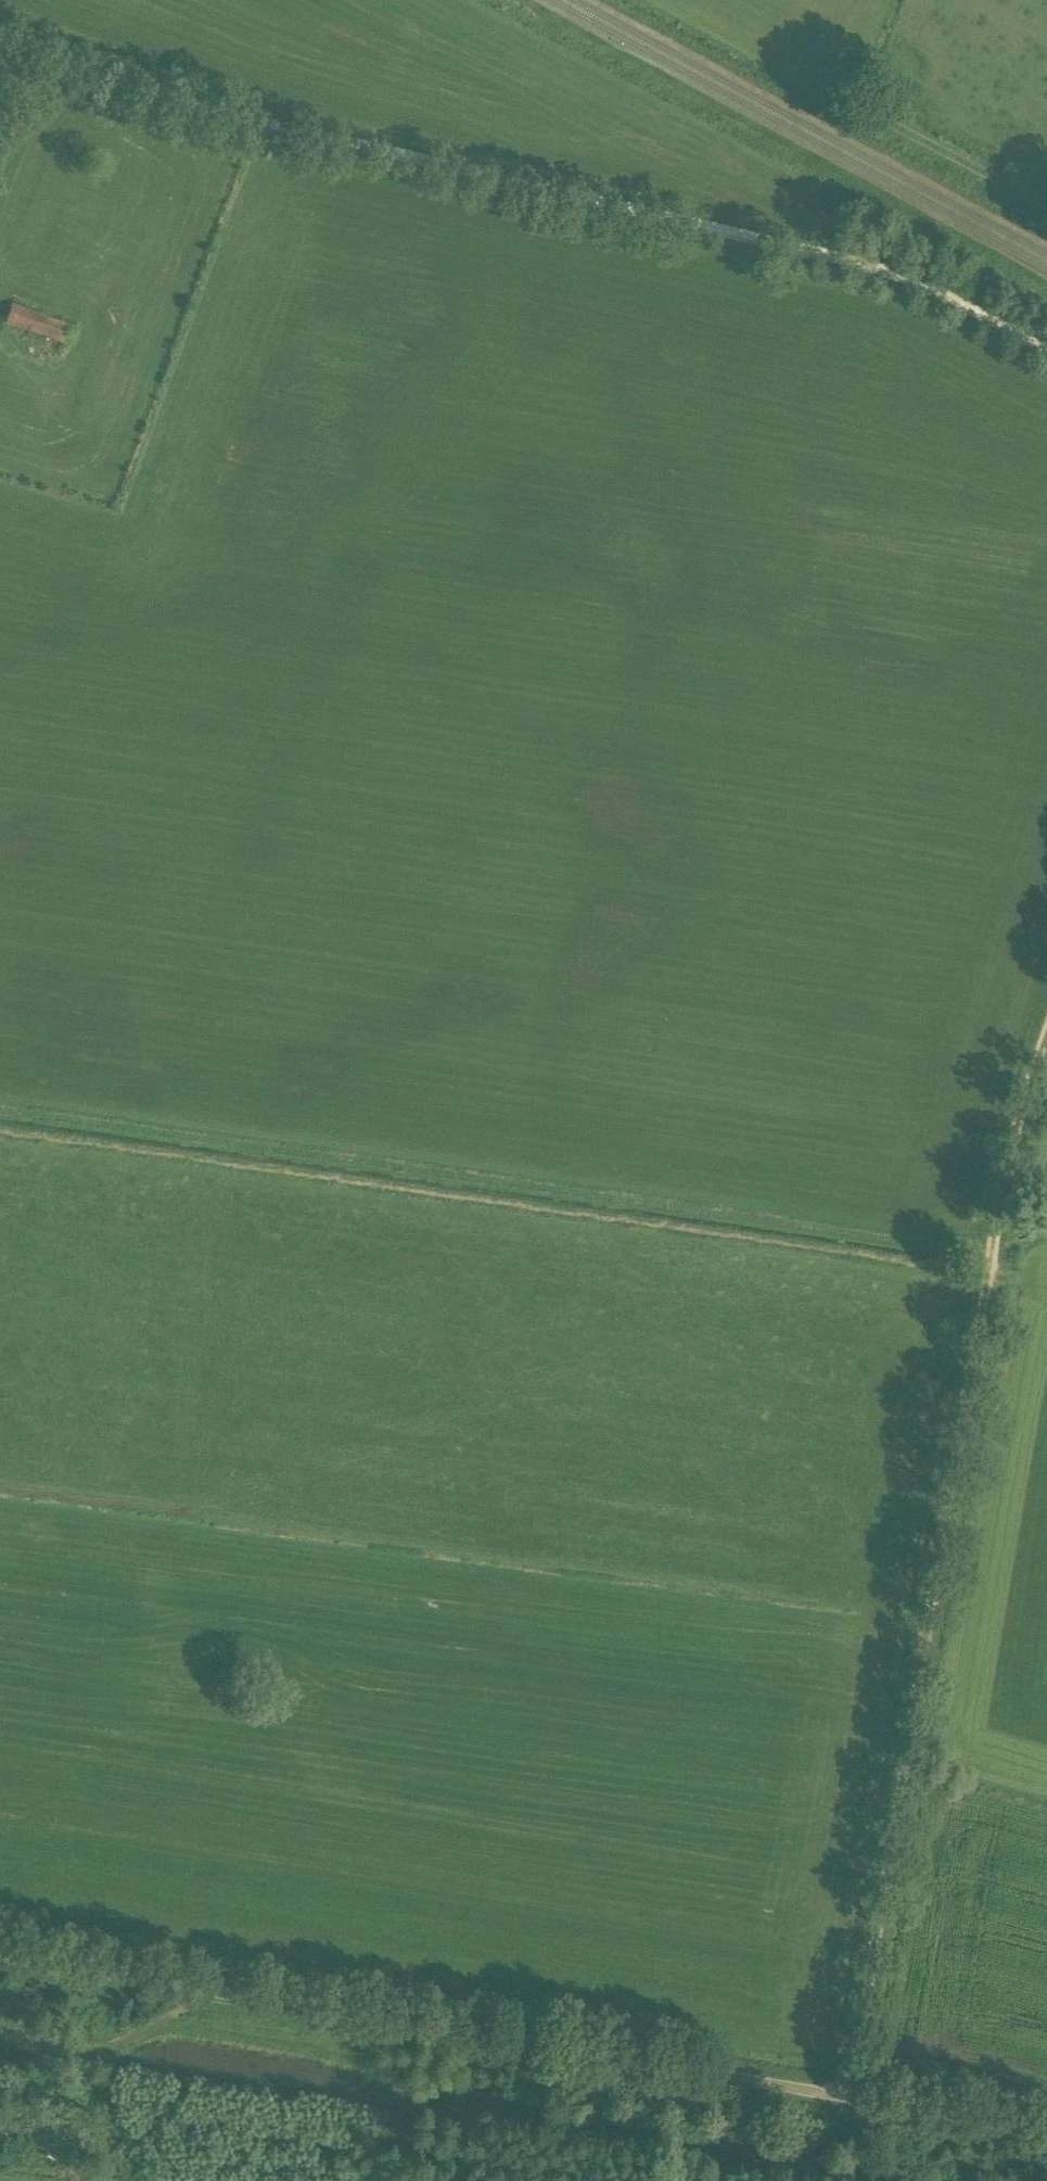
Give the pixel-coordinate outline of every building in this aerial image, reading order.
[(62,343),(68,324),(13,305),(6,324),(62,343)]
